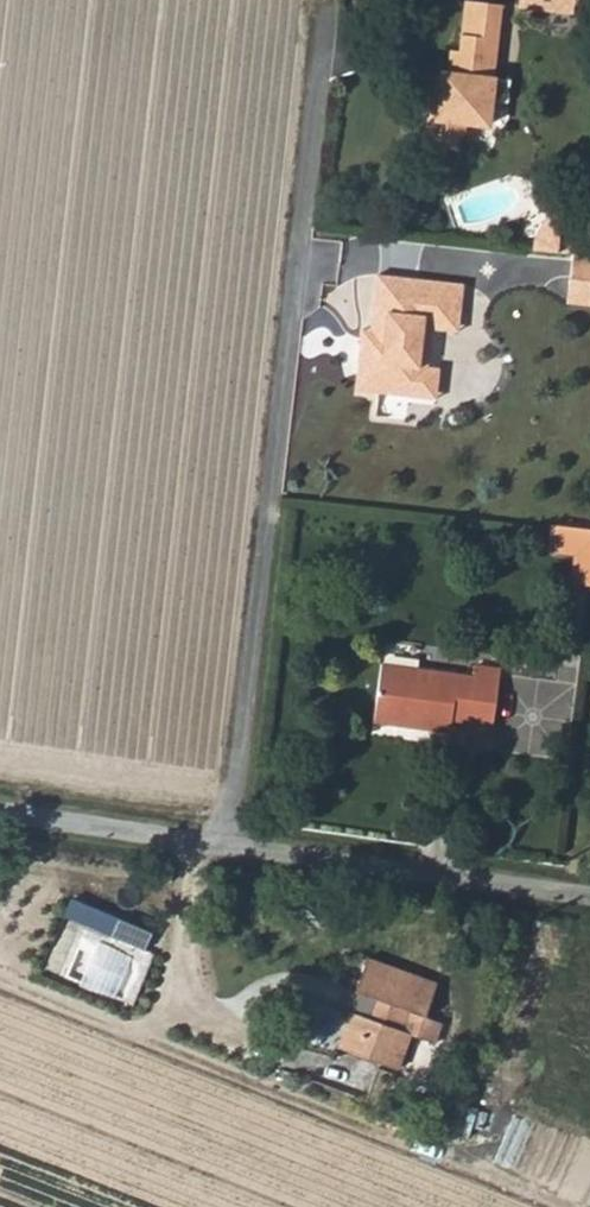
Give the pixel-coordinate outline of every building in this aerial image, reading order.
[(443,71),(439,116),(429,115),(427,143),(467,147),(470,121),(490,124),(493,98),(508,100),(512,78),(494,76),(502,2),(485,0),(466,0),(460,49),(451,49),(449,71),(443,71)] [(519,4),(589,12),(589,10),(589,0),(519,0),(519,4)] [(429,115),(439,116),(443,71),(434,70),(429,115)] [(573,252),(570,279),(589,281),(589,254),(573,252)] [(358,339),(353,388),(413,395),(421,327),(432,319),(457,322),(461,283),(375,273),(367,340),(358,339)] [(570,279),(568,299),(589,302),(589,281),(570,279)] [(456,330),(457,322),(432,319),(421,327),(413,395),(431,397),(434,367),(425,366),(429,327),(456,330)] [(547,521),(544,548),(574,551),(570,580),(589,582),(589,526),(547,521)] [(397,725),(398,717),(446,724),(447,718),(488,722),(495,666),(468,663),(467,676),(377,663),(369,721),(397,725)] [(445,732),(446,724),(398,717),(397,725),(445,732)] [(122,917),(115,934),(148,947),(154,931),(122,917)] [(428,1017),(441,983),(372,957),(360,991),(362,992),(381,1000),(373,1019),(355,1012),(342,1046),(401,1069),(415,1034),(406,1031),(413,1012),(428,1017)] [(381,1000),(362,992),(355,1012),(373,1019),(381,1000)] [(428,1017),(413,1012),(406,1031),(415,1034),(437,1043),(444,1024),(428,1017)]
